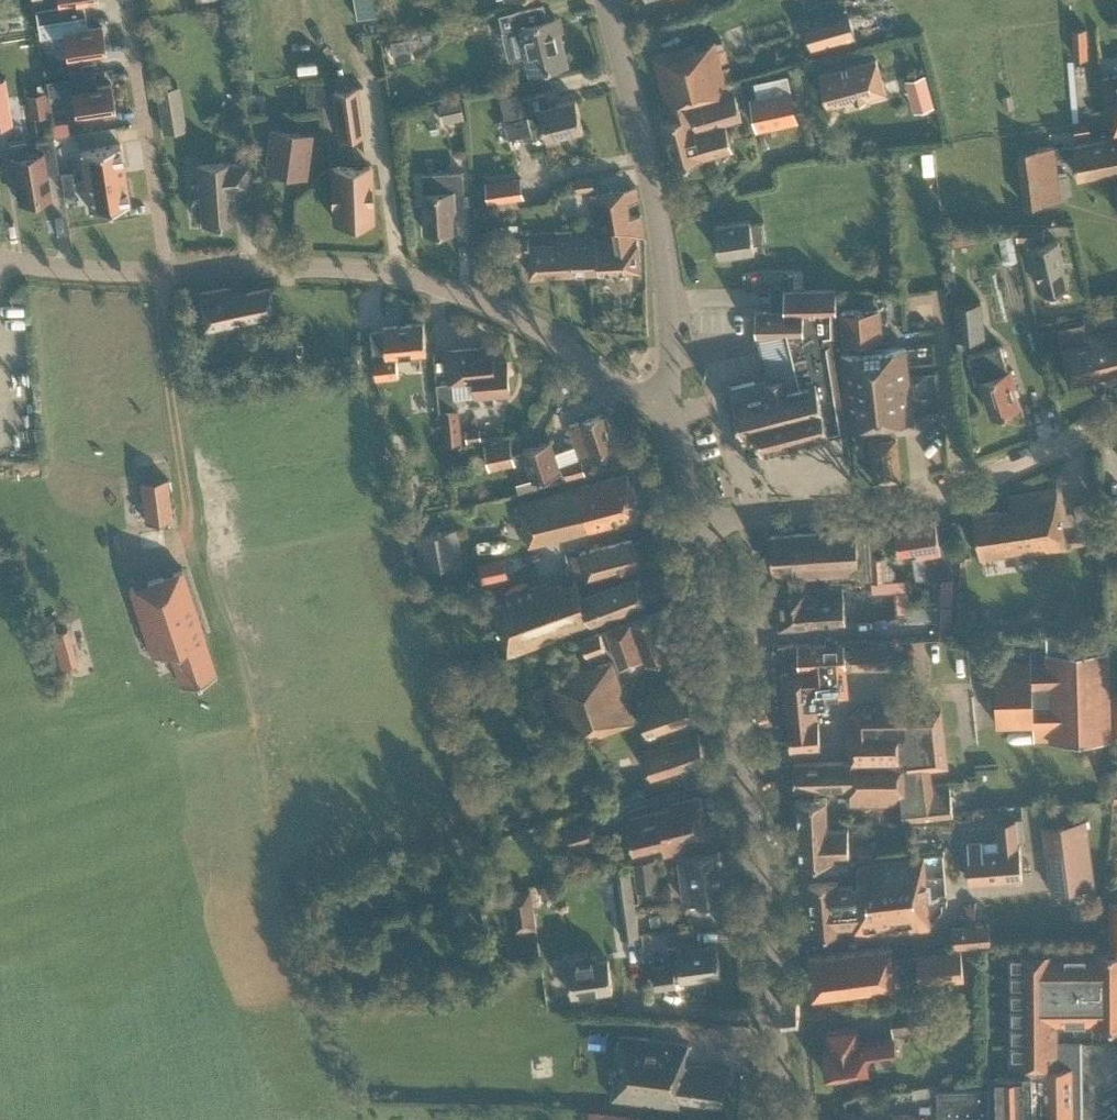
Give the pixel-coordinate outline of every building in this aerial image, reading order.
[(35,7),(37,21),(85,14),(83,0),(85,0),(57,0),(57,3),(35,7)] [(379,15),(377,0),(356,0),(358,17),(379,15)] [(530,72),(568,62),(557,16),(548,18),(544,2),(499,13),(503,29),(502,29),(509,58),(526,54),(530,72)] [(85,14),(37,21),(39,36),(62,32),(66,58),(106,52),(102,25),(87,27),(85,14)] [(848,15),(807,26),(813,49),(854,38),(848,15)] [(1087,57),(1086,26),(1072,26),(1074,58),(1087,57)] [(431,32),(422,34),(424,43),(432,41),(431,32)] [(408,37),(389,41),(392,52),(410,48),(408,37)] [(666,108),(686,103),(728,92),(714,40),(653,55),(666,108)] [(725,46),(723,40),(715,42),(717,48),(725,46)] [(846,104),(886,92),(877,58),(819,75),(828,105),(845,100),(846,104)] [(52,63),(43,65),(45,76),(53,74),(52,63)] [(81,64),(82,73),(93,71),(92,63),(81,64)] [(47,78),(49,93),(72,90),(76,115),(116,110),(112,83),(97,85),(95,71),(93,71),(82,73),(47,78)] [(758,96),(751,98),(757,128),(798,120),(788,74),(755,81),(758,96)] [(925,74),(911,78),(920,108),(933,105),(925,74)] [(1102,77),(1109,116),(1112,136),(1108,137),(1114,172),(1116,172),(1116,75),(1102,77)] [(0,78),(0,123),(10,122),(3,78),(0,78)] [(332,79),(305,82),(307,105),(335,102),(340,135),(362,132),(355,87),(333,90),(332,79)] [(740,80),(727,83),(729,92),(743,88),(740,80)] [(37,91),(25,93),(29,116),(48,112),(43,81),(35,82),(37,91)] [(155,89),(163,134),(186,130),(178,85),(155,89)] [(545,91),(519,98),(518,92),(499,97),(506,120),(510,137),(523,134),(524,139),(539,135),(537,129),(533,130),(531,126),(528,114),(542,111),(548,137),(584,128),(576,98),(548,105),(545,91)] [(693,123),(703,156),(730,148),(723,120),(741,115),(735,92),(690,105),(695,123),(693,123)] [(1002,97),(1005,110),(1015,107),(1012,94),(1002,97)] [(460,97),(438,101),(438,102),(440,109),(441,114),(463,110),(460,97)] [(425,104),(428,122),(436,120),(434,110),(433,103),(425,104)] [(686,103),(666,108),(669,118),(661,121),(673,165),(703,157),(703,156),(693,123),(692,123),(690,115),(689,115),(686,103)] [(65,120),(51,122),(54,136),(68,133),(65,120)] [(1089,120),(1073,122),(1075,134),(1091,131),(1089,120)] [(436,121),(429,122),(431,133),(438,131),(436,121)] [(306,178),(312,133),(269,127),(263,172),(306,178)] [(1054,136),(1011,141),(1019,204),(1062,199),(1057,159),(1076,157),(1079,178),(1114,172),(1108,137),(1075,144),(1074,140),(1055,143),(1054,136)] [(22,140),(10,142),(20,201),(50,196),(46,173),(59,171),(53,137),(36,140),(38,152),(25,154),(22,140)] [(120,143),(79,150),(84,179),(124,173),(120,143)] [(911,167),(909,151),(892,153),(894,169),(911,167)] [(194,200),(192,203),(192,214),(196,217),(201,217),(201,222),(234,219),(232,189),(250,188),(249,164),(230,165),(230,160),(198,161),(199,183),(200,199),(194,200)] [(371,219),(369,165),(333,166),(333,177),(330,177),(331,201),(334,201),(335,221),(346,220),(346,225),(360,224),(360,220),(371,219)] [(456,230),(454,189),(464,189),(463,168),(422,171),(426,232),(456,230)] [(71,169),(60,171),(62,183),(73,181),(71,169)] [(124,173),(84,179),(89,209),(129,203),(124,173)] [(592,174),(575,177),(578,191),(595,188),(592,174)] [(521,177),(486,183),(490,202),(497,201),(517,198),(524,197),(521,177)] [(73,181),(62,183),(64,194),(75,192),(73,181)] [(630,215),(628,202),(639,200),(636,185),(590,193),(598,235),(600,272),(640,269),(638,236),(645,235),(641,213),(630,215)] [(517,198),(497,201),(498,208),(518,205),(517,198)] [(750,219),(715,225),(720,255),(754,249),(753,242),(765,240),(763,222),(750,224),(750,219)] [(1045,224),(1018,224),(1017,240),(1045,240),(1045,224)] [(600,272),(598,235),(556,237),(556,242),(562,242),(562,244),(563,274),(600,272)] [(563,274),(562,244),(529,246),(529,236),(512,238),(513,254),(529,253),(531,276),(563,274)] [(1043,292),(1069,286),(1058,238),(1032,244),(1043,292)] [(229,286),(200,292),(202,302),(200,302),(204,327),(274,313),(269,286),(231,294),(229,286)] [(830,435),(846,431),(832,331),(839,331),(837,288),(786,289),(787,308),(757,310),(758,333),(769,375),(730,384),(747,453),(761,449),(762,452),(763,451),(796,443),(829,435),(829,436),(830,435)] [(878,297),(860,298),(861,310),(879,308),(878,297)] [(981,301),(955,303),(958,339),(985,336),(981,301)] [(867,424),(874,423),(876,438),(869,439),(874,481),(904,478),(898,421),(916,419),(907,346),(867,350),(866,339),(883,338),(880,308),(879,308),(861,310),(842,311),(847,352),(843,353),(851,425),(867,424)] [(1086,334),(1083,319),(1058,325),(1063,347),(1061,347),(1069,386),(1096,380),(1095,377),(1107,374),(1109,382),(1116,380),(1116,327),(1086,334)] [(373,328),(371,328),(374,357),(376,377),(399,375),(397,355),(427,352),(424,322),(384,326),(384,328),(373,329),(373,328)] [(1009,370),(1004,353),(1000,343),(968,354),(976,381),(980,380),(991,415),(1020,405),(1013,384),(1016,383),(1012,369),(1009,370)] [(477,395),(511,391),(507,360),(494,362),(493,346),(448,350),(452,382),(475,379),(477,395)] [(358,356),(345,357),(346,366),(359,365),(358,356)] [(207,374),(205,359),(193,360),(195,376),(207,374)] [(442,408),(445,441),(463,439),(459,407),(442,408)] [(580,456),(617,445),(606,412),(569,424),(575,443),(555,450),(559,462),(579,456),(580,456)] [(480,426),(465,428),(467,441),(481,440),(480,426)] [(484,443),(490,468),(516,463),(511,438),(484,443)] [(534,480),(562,470),(559,462),(555,450),(551,439),(523,448),(534,480)] [(564,466),(567,478),(583,473),(580,462),(564,466)] [(532,542),(638,515),(628,474),(580,486),(580,488),(522,503),(532,542)] [(140,482),(145,521),(171,517),(166,478),(140,482)] [(533,482),(532,478),(515,483),(518,493),(538,487),(536,481),(533,482)] [(1010,507),(973,513),(980,558),(1004,554),(1005,563),(1025,560),(1024,552),(1030,552),(1066,546),(1057,488),(1009,495),(1010,507)] [(951,541),(940,543),(936,520),(895,527),(899,552),(917,550),(917,555),(923,554),(927,575),(954,574),(951,541)] [(856,528),(770,536),(772,567),(799,564),(800,576),(857,571),(858,579),(873,578),(869,527),(856,528)] [(422,568),(463,561),(457,528),(416,536),(422,568)] [(640,566),(632,538),(593,549),(581,552),(571,555),(576,575),(586,572),(588,580),(640,566)] [(482,581),(508,575),(504,556),(478,561),(482,581)] [(886,556),(872,557),(874,580),(893,579),(892,564),(887,565),(886,556)] [(955,570),(966,570),(966,556),(955,556),(955,570)] [(181,685),(216,674),(204,637),(205,637),(182,569),(129,587),(151,655),(169,649),(181,685)] [(507,654),(645,604),(636,578),(581,598),(575,580),(560,585),(559,582),(547,587),(546,582),(489,603),(507,654)] [(941,578),(940,605),(951,605),(952,578),(941,578)] [(904,579),(871,581),(872,592),(905,589),(904,579)] [(808,585),(777,587),(780,627),(819,624),(817,597),(809,597),(808,585)] [(822,596),(817,597),(819,624),(846,622),(844,586),(821,588),(822,596)] [(941,606),(939,637),(949,638),(951,606),(941,606)] [(632,620),(606,630),(617,659),(611,661),(614,669),(620,667),(645,658),(647,662),(675,652),(659,610),(632,620)] [(67,629),(51,633),(61,667),(76,662),(67,629)] [(581,638),(586,653),(605,646),(599,631),(581,638)] [(800,671),(781,673),(783,697),(829,693),(829,695),(849,693),(844,642),(811,645),(811,643),(798,644),(800,671)] [(887,645),(852,647),(853,667),(888,665),(887,645)] [(1030,661),(995,662),(996,726),(1032,725),(1033,742),(1112,740),(1110,649),(1030,651),(1030,661)] [(611,661),(545,687),(568,747),(635,722),(614,669),(611,661)] [(646,733),(695,716),(685,683),(636,699),(646,733)] [(829,693),(783,697),(785,722),(790,721),(792,748),(821,746),(819,719),(831,717),(829,695),(829,693)] [(849,716),(850,762),(844,762),(844,760),(794,762),(795,788),(851,786),(852,804),(902,802),(903,820),(934,817),(952,813),(949,782),(931,784),(928,762),(938,761),(936,710),(926,710),(926,711),(913,712),(913,711),(906,711),(906,714),(893,714),(893,711),(877,712),(877,715),(864,715),(864,712),(857,713),(857,715),(849,716)] [(670,741),(677,768),(682,767),(686,782),(692,781),(693,783),(697,782),(692,764),(705,760),(698,734),(670,741)] [(677,768),(670,741),(643,749),(650,776),(677,768)] [(620,769),(632,765),(629,756),(617,760),(620,769)] [(666,854),(713,842),(701,795),(670,803),(671,806),(654,811),(654,812),(627,819),(635,851),(663,844),(666,854)] [(827,797),(796,799),(799,861),(835,859),(835,856),(850,855),(849,828),(829,829),(827,797)] [(968,850),(967,850),(970,881),(1022,877),(1020,846),(1018,846),(1015,818),(997,820),(999,838),(982,839),(967,840),(968,850)] [(1085,819),(1044,825),(1052,890),(1094,885),(1085,819)] [(568,845),(597,836),(592,821),(563,831),(568,845)] [(872,844),(858,844),(858,858),(873,857),(872,844)] [(697,902),(725,898),(718,848),(691,851),(691,853),(679,854),(685,902),(697,900),(697,902)] [(839,880),(808,883),(812,933),(842,930),(841,922),(854,921),(855,935),(931,926),(924,856),(859,863),(860,884),(839,886),(839,880)] [(656,860),(636,863),(639,889),(652,888),(650,874),(657,873),(656,860)] [(629,867),(611,870),(617,903),(622,936),(639,933),(634,901),(629,867)] [(551,884),(540,886),(543,897),(553,894),(551,884)] [(515,929),(536,926),(530,889),(510,892),(515,929)] [(966,923),(952,925),(954,947),(964,946),(992,942),(989,921),(975,922),(976,903),(966,902),(966,923)] [(693,947),(692,942),(675,944),(675,945),(668,946),(670,963),(653,965),(656,988),(676,986),(676,979),(679,979),(680,980),(721,974),(717,944),(693,947)] [(892,946),(808,956),(813,996),(897,986),(896,974),(906,973),(921,971),(919,954),(894,957),(892,946)] [(921,971),(906,973),(907,983),(921,981),(921,982),(966,977),(962,949),(919,954),(921,971)] [(941,1091),(942,1119),(1082,1119),(1082,1118),(1082,1117),(1082,1116),(1082,1115),(1082,1114),(1082,1113),(1082,1112),(1082,1111),(1082,1110),(1082,1108),(1082,1107),(1082,1106),(1082,1105),(1082,1104),(1082,1103),(1082,1102),(1082,1101),(1082,1100),(1082,1099),(1082,1097),(1082,1096),(1082,1095),(1082,1094),(1082,1093),(1082,1092),(1082,1091),(1082,1090),(1082,1089),(1082,1088),(1082,1087),(1082,1085),(1081,1084),(1081,1083),(1081,1082),(1081,1081),(1081,1080),(1081,1079),(1081,1078),(1081,1077),(1081,1076),(1081,1074),(1081,1073),(1080,1072),(1080,1071),(1080,1070),(1080,1069),(1080,1068),(1080,1067),(1080,1066),(1080,1065),(1080,1063),(1079,1062),(1079,1061),(1079,1060),(1079,1059),(1079,1058),(1079,1057),(1078,1056),(1078,1055),(1078,1054),(1078,1053),(1078,1051),(1078,1050),(1077,1049),(1077,1048),(1077,1047),(1077,1046),(1077,1045),(1058,1045),(1058,1043),(1058,1042),(1057,1042),(1056,1023),(1093,1022),(1093,1025),(1116,1025),(1116,950),(1092,950),(1092,952),(1016,953),(1016,954),(1012,954),(1012,964),(1016,964),(1017,972),(1012,972),(1012,982),(1017,982),(1017,989),(1013,989),(1013,1000),(1017,1000),(1017,1007),(1013,1007),(1013,1018),(1017,1018),(1017,1025),(1013,1025),(1013,1036),(1017,1036),(1017,1043),(1013,1043),(1013,1054),(1017,1054),(1018,1060),(1026,1060),(1026,1069),(1025,1069),(1025,1075),(998,1075),(998,1089),(941,1091)] [(583,957),(567,959),(572,995),(613,989),(609,959),(597,960),(596,955),(591,956),(591,958),(583,959),(583,957)] [(799,993),(783,995),(785,1010),(801,1009),(799,993)] [(926,1006),(890,1010),(893,1034),(929,1029),(926,1006)] [(830,1049),(824,1050),(828,1078),(870,1072),(868,1057),(897,1053),(895,1037),(860,1042),(858,1027),(828,1031),(830,1049)] [(722,1106),(726,1068),(691,1064),(690,1074),(683,1073),(685,1064),(682,1063),(684,1051),(686,1052),(688,1043),(620,1034),(611,1097),(679,1107),(680,1100),(722,1106)] [(932,1098),(936,1088),(924,1089),(925,1099),(932,1098)] [(581,1116),(589,1117),(589,1119),(633,1119),(633,1115),(633,1114),(581,1109),(581,1116)] [(873,1115),(843,1111),(841,1119),(872,1119),(873,1115)] [(923,1117),(873,1111),(873,1115),(872,1119),(922,1119),(923,1117)]
